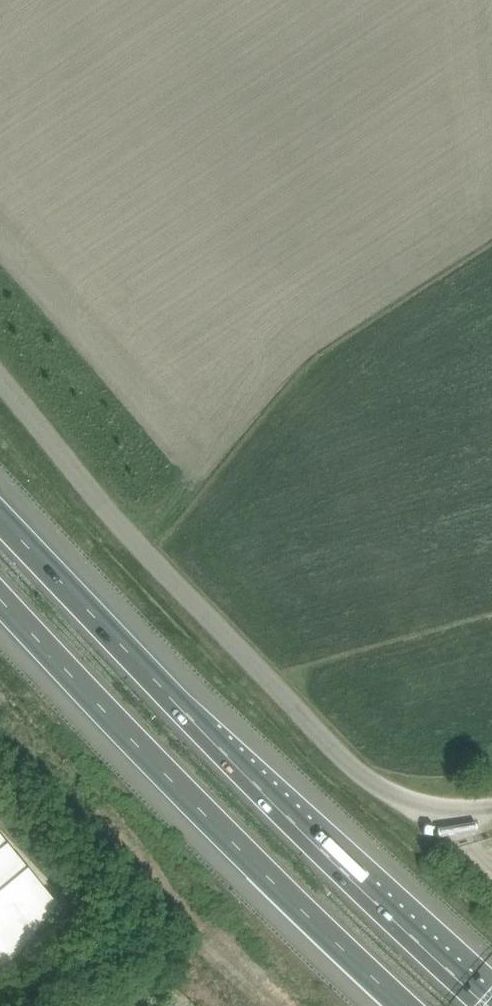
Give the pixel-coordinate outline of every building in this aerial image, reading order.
[(0,844),(0,977),(13,971),(58,912),(0,844)]
